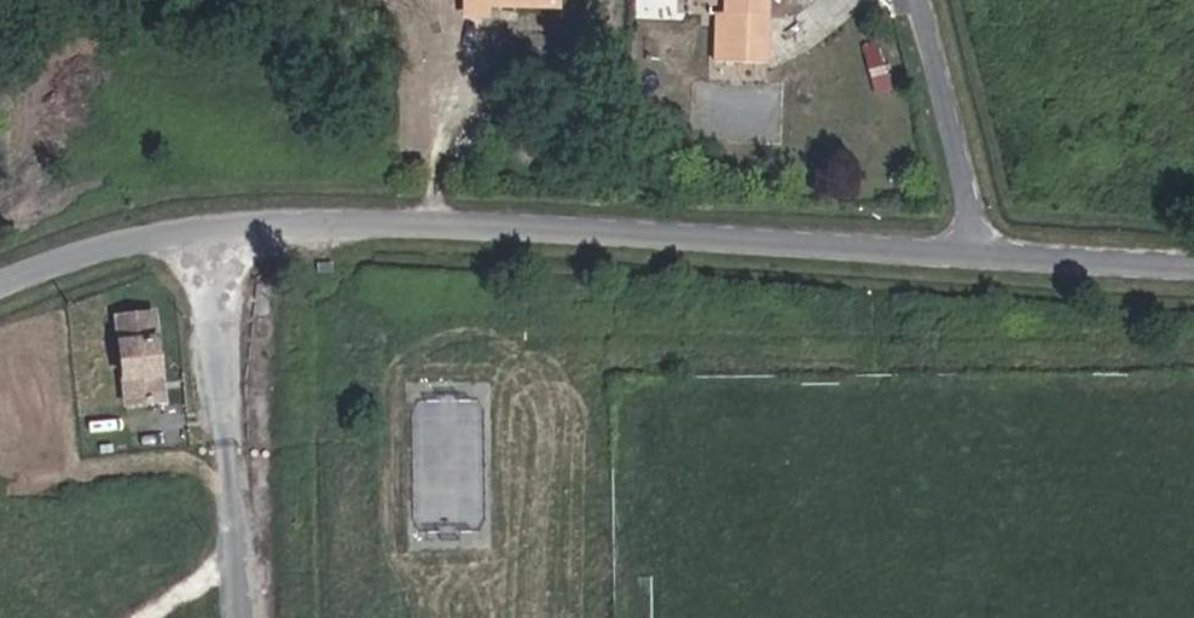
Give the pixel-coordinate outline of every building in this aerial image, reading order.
[(451,12),(501,14),(501,0),(451,0),(451,12)] [(501,14),(548,16),(548,0),(501,0),(501,14)] [(762,25),(762,0),(716,0),(716,23),(762,25)] [(708,22),(706,67),(759,70),(762,25),(716,23),(708,22)] [(152,399),(144,313),(109,317),(119,401),(152,399)]
